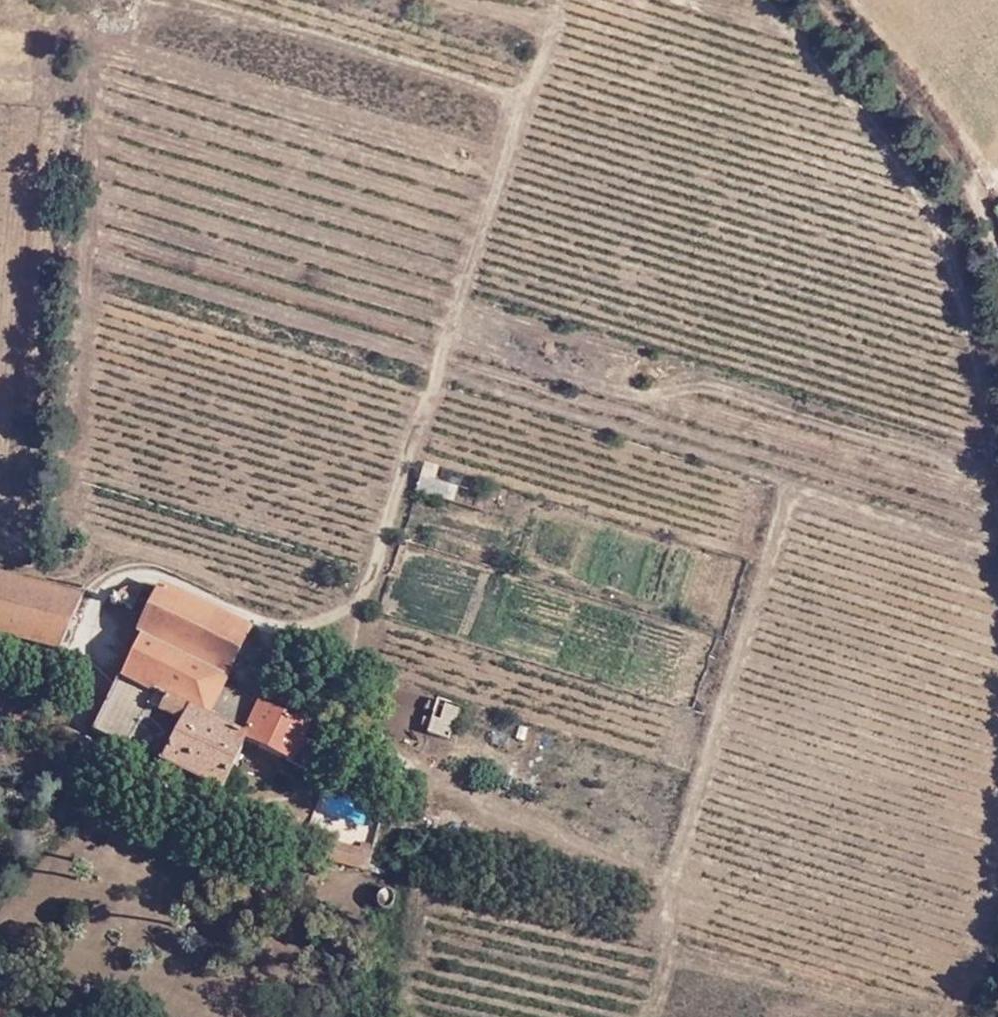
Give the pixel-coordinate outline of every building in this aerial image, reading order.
[(47,649),(66,654),(80,597),(0,576),(0,637),(47,649)] [(141,638),(120,682),(165,703),(167,700),(208,719),(222,689),(237,658),(250,631),(160,588),(137,636),(141,638)] [(132,609),(136,601),(120,593),(114,599),(132,609)] [(333,660),(336,649),(325,646),(321,657),(333,660)] [(222,689),(251,702),(266,672),(237,658),(222,689)] [(118,681),(109,700),(95,730),(221,790),(245,742),(247,738),(208,719),(167,700),(165,703),(120,682),(118,681)] [(247,738),(261,708),(251,702),(222,689),(208,719),(247,738)] [(440,736),(447,738),(457,707),(438,701),(435,713),(446,717),(440,736)] [(245,742),(249,744),(292,764),(307,730),(261,708),(247,738),(245,742)] [(436,734),(440,736),(446,717),(435,713),(429,732),(436,734)] [(334,734),(312,722),(307,730),(363,757),(366,749),(345,739),(347,735),(336,730),(334,734)] [(432,749),(435,750),(440,736),(436,734),(432,749)] [(440,736),(435,750),(443,752),(447,738),(440,736)] [(360,850),(371,853),(373,846),(361,843),(360,850)] [(367,873),(371,853),(360,850),(333,844),(329,864),(367,873)]
